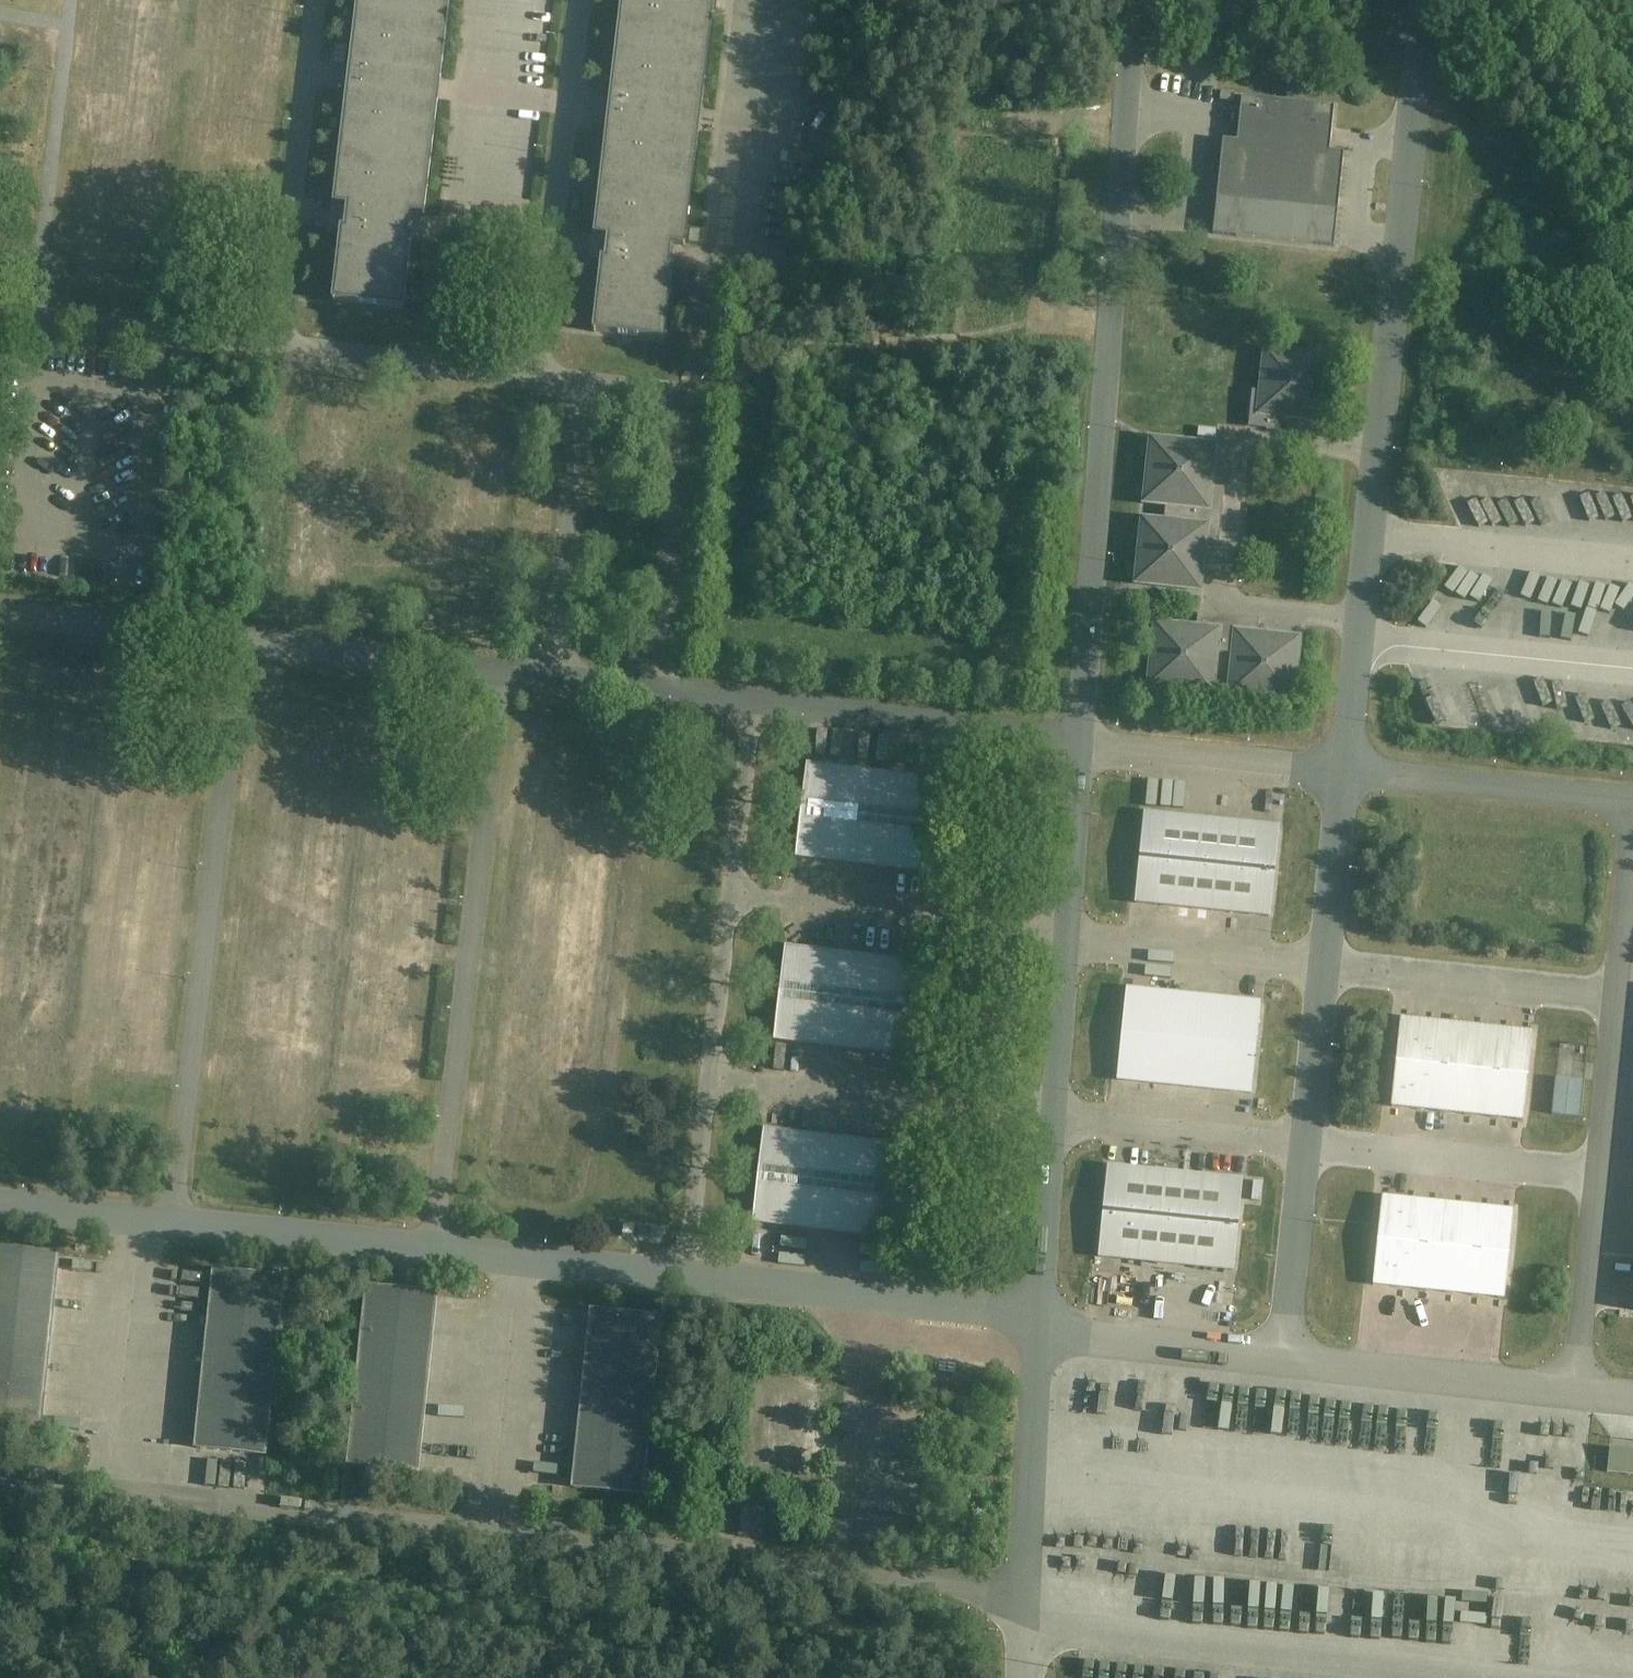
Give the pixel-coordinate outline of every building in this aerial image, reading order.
[(351,67),(348,66),(348,67),(352,68),(350,88),(346,88),(346,89),(349,89),(336,203),(333,203),(333,204),(336,204),(333,227),(330,227),(330,228),(341,229),(333,301),(403,309),(412,236),(408,236),(410,213),(423,215),(437,98),(433,98),(435,78),(440,78),(449,0),(359,0),(351,67)] [(612,97),(608,97),(608,98),(612,98),(610,119),(606,118),(606,119),(610,120),(596,234),(593,234),(593,235),(596,235),(594,258),(590,257),(590,258),(603,260),(594,331),(664,340),(672,267),(668,267),(671,244),(684,246),(698,129),(694,128),(696,108),(700,109),(713,0),(623,0),(612,97)] [(1213,234),(1334,247),(1344,152),(1330,150),(1335,106),(1242,96),(1237,141),(1223,139),(1213,234)] [(865,329),(876,329),(876,318),(865,318),(865,329)] [(877,329),(888,331),(889,320),(878,319),(877,329)] [(906,321),(895,320),(894,331),(905,332),(906,321)] [(1330,356),(1319,355),(1265,349),(1260,392),(1252,391),(1250,415),(1261,428),(1280,430),(1281,418),(1323,422),(1330,356)] [(1216,512),(1223,507),(1225,488),(1212,487),(1216,445),(1150,438),(1143,503),(1166,506),(1164,521),(1142,518),(1135,584),(1201,591),(1205,549),(1218,550),(1220,531),(1215,525),(1216,514),(1216,512)] [(1228,696),(1283,702),(1294,703),(1301,637),(1258,633),(1260,620),(1241,618),(1234,623),(1233,623),(1222,622),(1217,616),(1198,614),(1197,627),(1154,622),(1148,688),(1213,695),(1218,652),(1232,654),(1228,696)] [(808,764),(797,856),(931,872),(942,780),(808,764)] [(1136,903),(1269,917),(1278,826),(1146,812),(1136,903)] [(786,947),(776,1038),(910,1054),(921,963),(786,947)] [(1118,1080),(1251,1094),(1260,1003),(1127,989),(1118,1080)] [(1392,1106),(1523,1120),(1533,1032),(1401,1018),(1392,1106)] [(1585,1081),(1584,1081),(1556,1078),(1552,1115),(1581,1118),(1585,1081)] [(765,1130),(754,1221),(888,1237),(899,1145),(765,1130)] [(1109,1166),(1100,1257),(1232,1270),(1242,1180),(1109,1166)] [(1373,1285),(1505,1299),(1514,1210),(1382,1196),(1373,1285)] [(627,1225),(625,1235),(636,1237),(638,1226),(627,1225)] [(639,1226),(638,1237),(649,1238),(650,1227),(639,1226)] [(652,1227),(651,1238),(662,1239),(663,1228),(652,1227)] [(40,1432),(59,1254),(0,1248),(0,1427),(40,1432)] [(264,1455),(283,1278),(215,1271),(197,1448),(264,1455)] [(349,1464),(417,1471),(436,1294),(368,1287),(349,1464)] [(642,1495),(660,1318),(592,1311),(574,1488),(642,1495)] [(805,1439),(806,1434),(810,1384),(755,1379),(745,1473),(800,1478),(805,1439)] [(1610,1449),(1607,1472),(1632,1475),(1632,1451),(1610,1449)]
